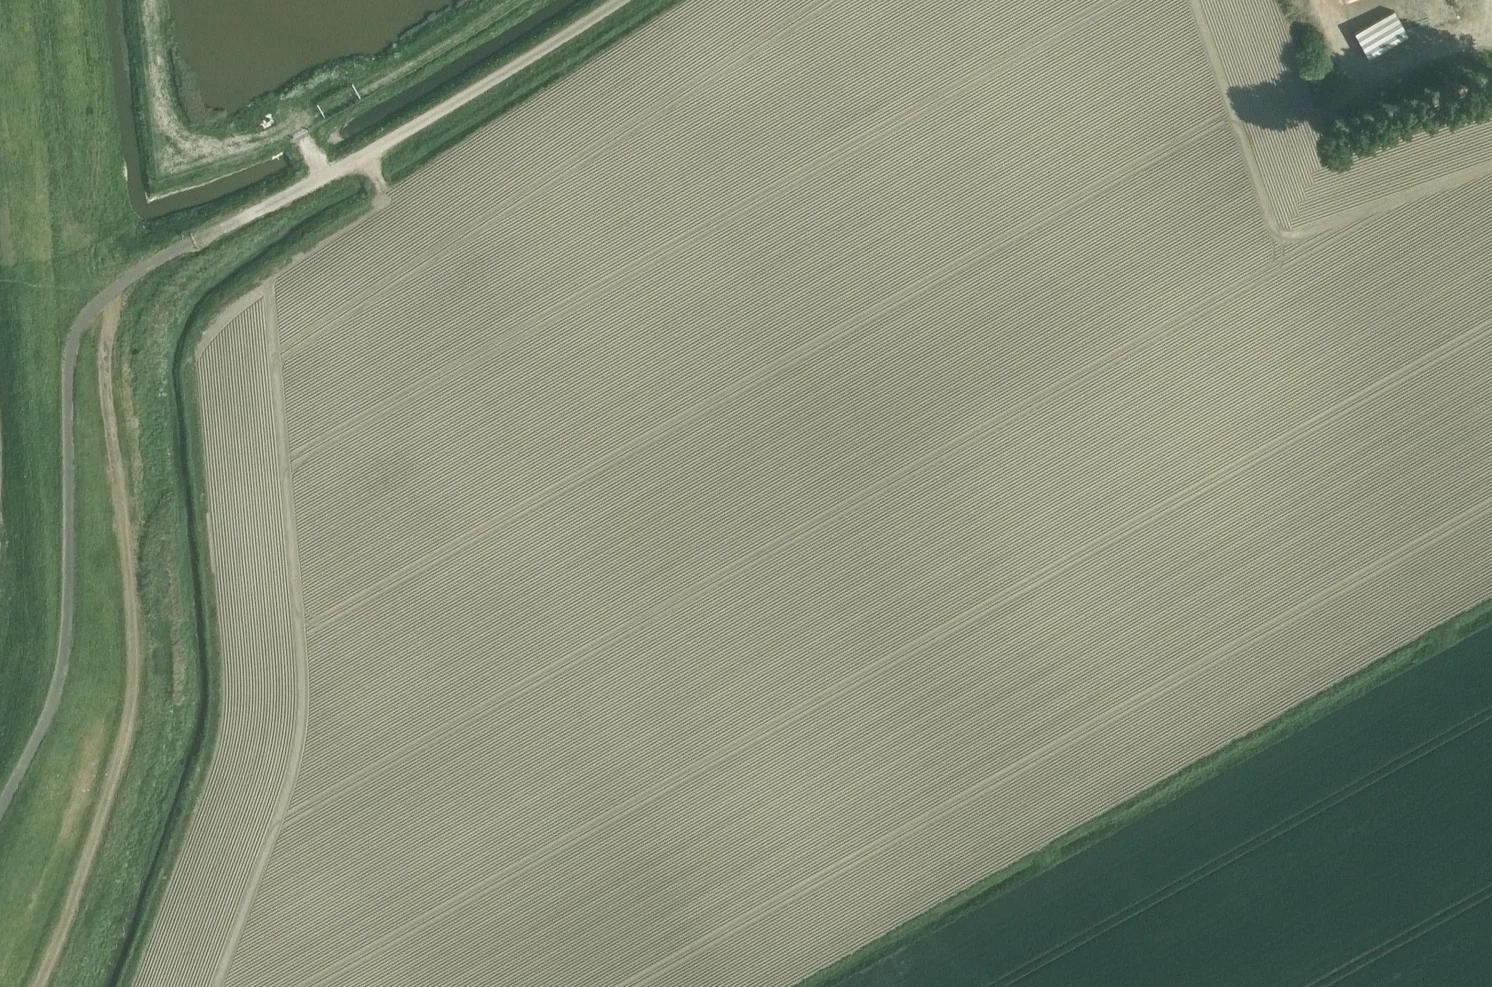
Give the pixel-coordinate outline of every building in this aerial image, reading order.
[(1395,12),(1372,24),(1354,33),(1367,57),(1407,36),(1395,12)]
